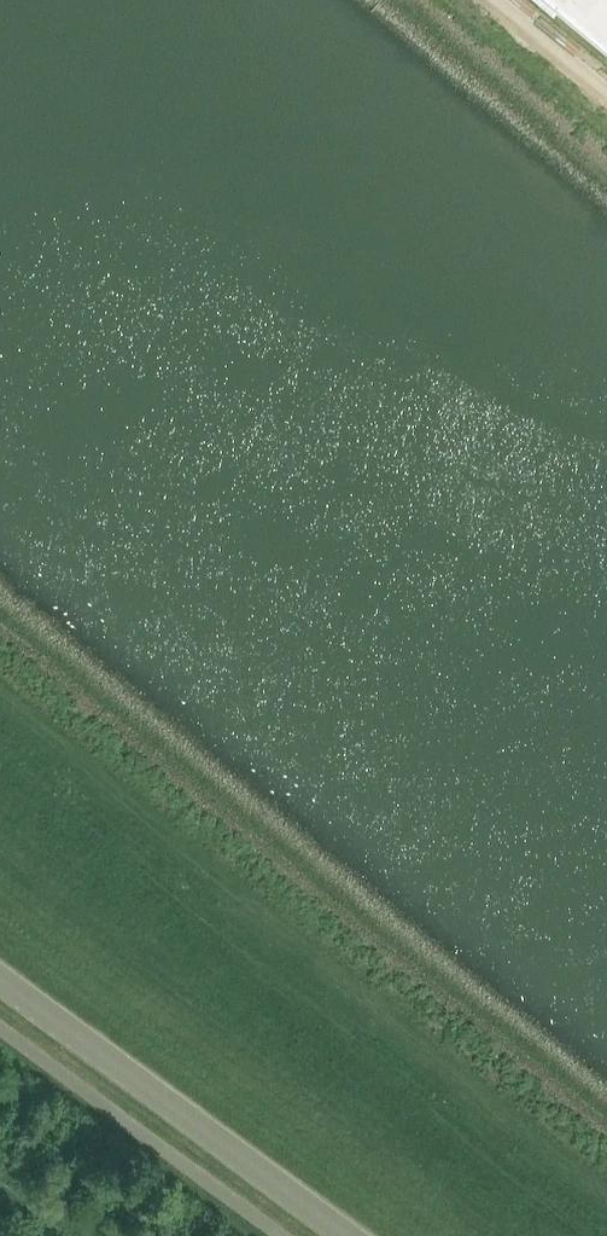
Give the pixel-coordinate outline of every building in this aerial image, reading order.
[(571,10),(571,11),(606,41),(606,0),(559,0),(571,10)]
